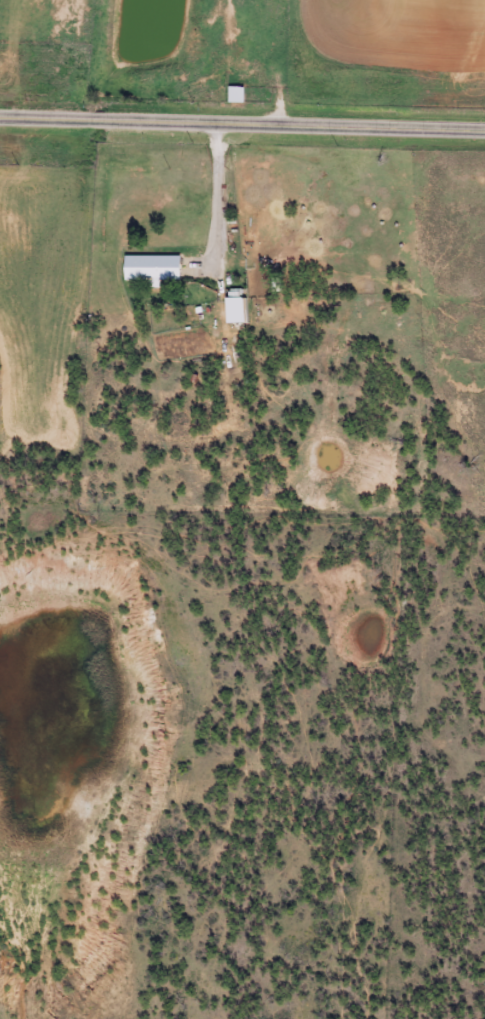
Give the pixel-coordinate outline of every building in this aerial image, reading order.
[(178,256),(121,256),(121,279),(178,279),(178,256)]
